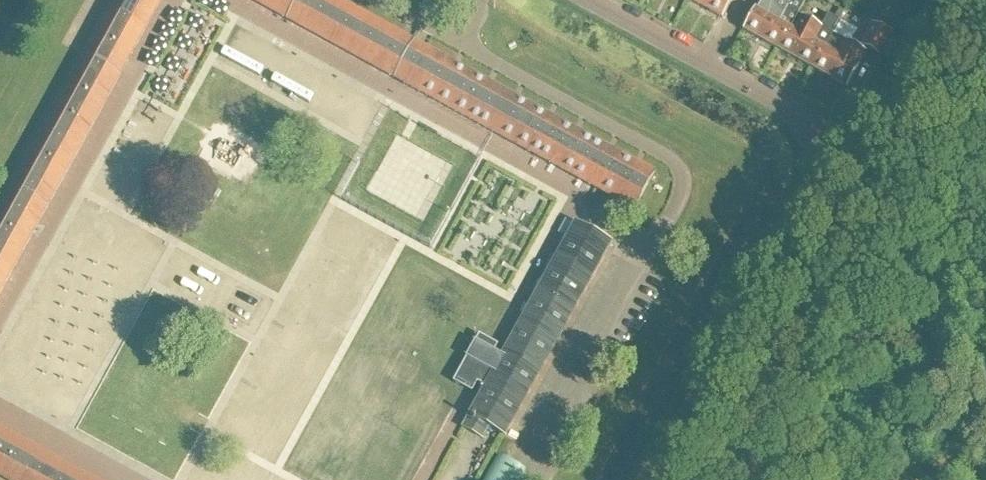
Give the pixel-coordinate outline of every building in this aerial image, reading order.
[(0,207),(0,294),(161,0),(114,0),(0,207)] [(336,0),(248,0),(633,212),(654,174),(336,0)] [(686,2),(720,20),(732,0),(687,0),(686,2)] [(796,17),(804,3),(798,0),(792,0),(791,2),(787,0),(762,0),(756,11),(754,10),(742,32),(777,51),(796,17)] [(812,70),(831,35),(838,22),(827,16),(819,30),(796,17),(777,51),(812,70)] [(831,35),(812,70),(846,89),(857,68),(857,67),(866,51),(880,58),(892,37),(871,25),(858,50),(831,35)] [(747,178),(741,175),(737,181),(743,184),(747,178)] [(574,225),(501,357),(494,353),(498,346),(478,335),(452,382),(471,393),(477,383),(484,388),(468,417),(469,417),(463,429),(482,440),(489,428),(502,435),(504,437),(610,245),(574,225)] [(4,479),(91,479),(0,430),(0,478),(4,479)] [(524,472),(497,457),(485,479),(520,479),(524,472)]
